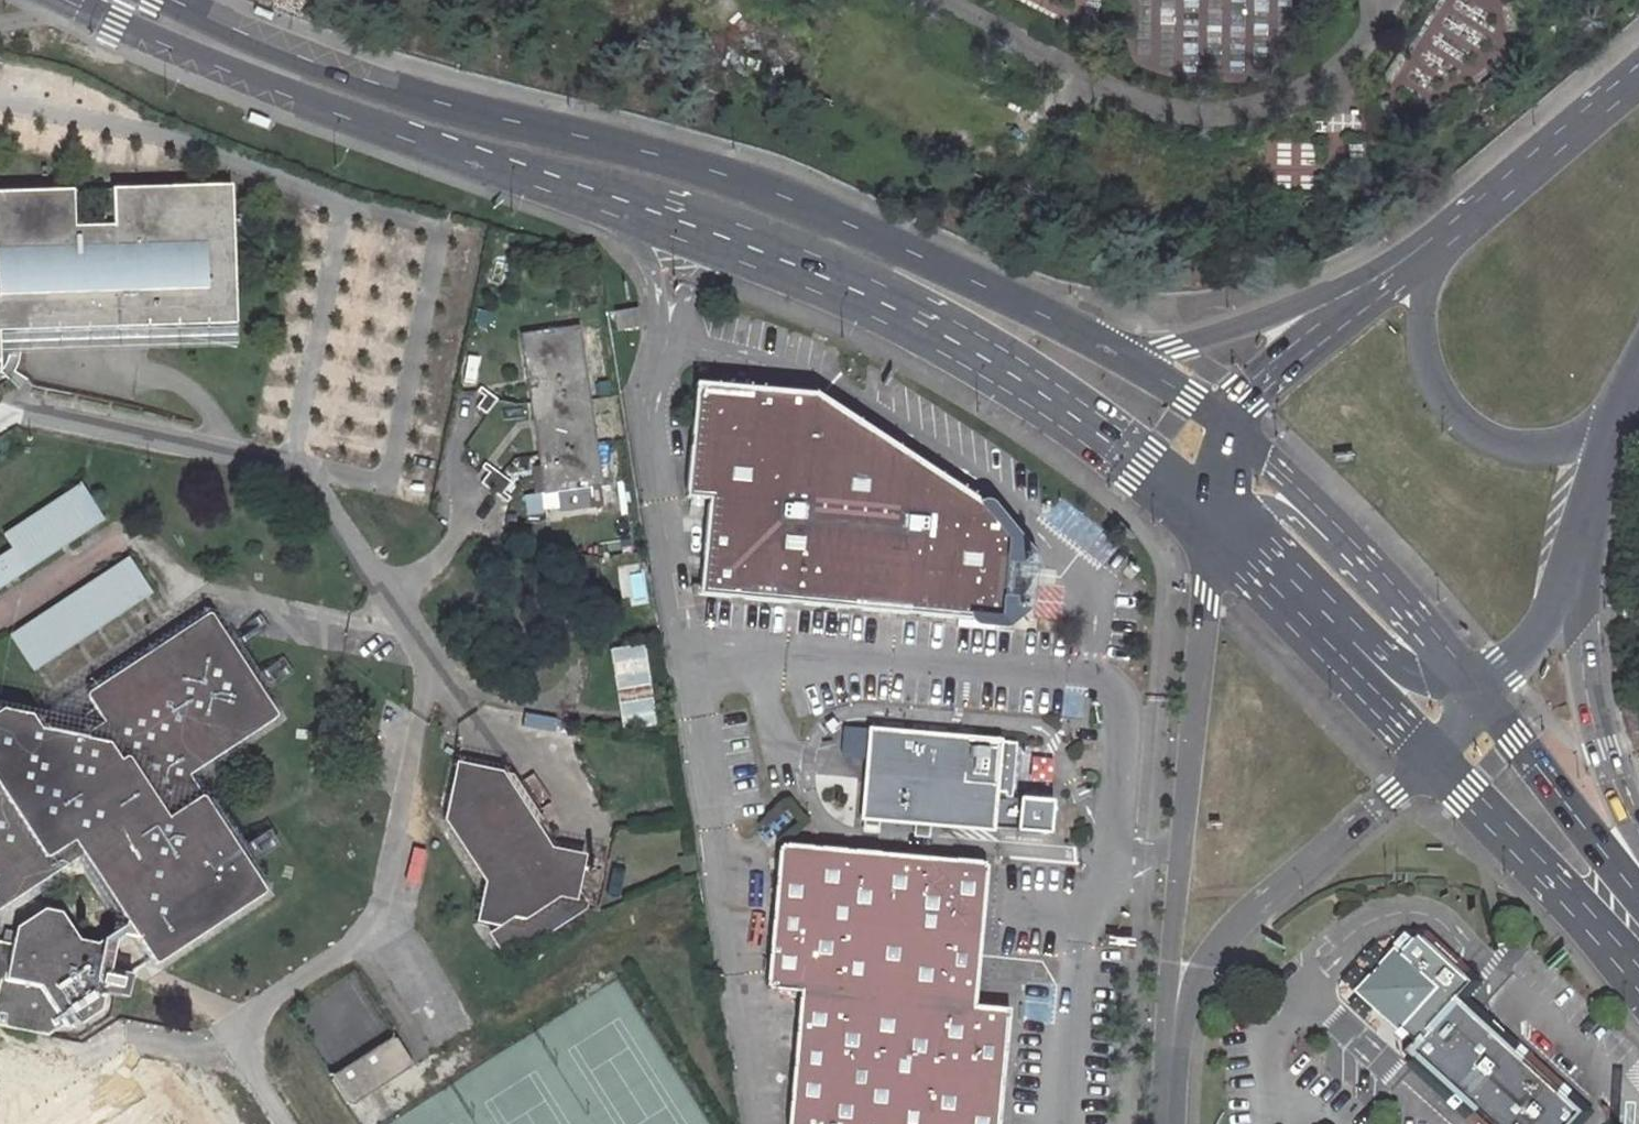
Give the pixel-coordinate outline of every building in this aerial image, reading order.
[(0,188),(0,329),(230,321),(225,181),(76,186),(0,188)] [(590,406),(577,325),(524,334),(550,495),(560,494),(563,510),(598,505),(595,488),(603,487),(590,406)] [(822,396),(696,386),(686,497),(707,499),(702,601),(1011,623),(1014,539),(983,503),(822,396)] [(469,411),(480,419),(491,403),(481,396),(469,411)] [(511,481),(494,467),(481,483),(498,497),(511,481)] [(81,483),(4,534),(14,549),(0,558),(0,593),(107,522),(81,483)] [(128,555),(10,633),(34,670),(41,666),(76,643),(81,639),(97,629),(101,626),(119,615),(123,612),(145,597),(153,592),(128,555)] [(85,862),(125,923),(124,926),(111,934),(103,939),(97,944),(80,940),(63,913),(44,910),(16,927),(15,931),(6,930),(3,942),(0,942),(0,978),(2,978),(0,985),(0,1026),(48,1036),(63,1028),(72,1029),(103,1012),(105,994),(114,996),(128,998),(131,976),(111,972),(116,942),(122,938),(139,942),(154,965),(267,895),(190,777),(281,716),(235,650),(210,612),(86,695),(95,711),(86,717),(83,737),(40,730),(31,716),(2,710),(0,711),(0,911),(1,910),(83,858),(85,862)] [(644,644),(610,649),(619,705),(621,719),(623,731),(657,727),(644,644)] [(934,828),(1002,833),(1050,837),(1052,799),(1009,796),(1009,784),(1006,784),(1009,745),(869,735),(862,823),(881,824),(907,826),(934,828)] [(502,772),(457,762),(444,820),(485,882),(476,922),(499,927),(489,933),(506,959),(511,959),(587,909),(589,904),(579,891),(586,856),(552,848),(502,772)] [(779,846),(766,992),(794,994),(785,1123),(999,1123),(1008,1014),(975,1011),(987,865),(930,860),(904,857),(879,855),(860,854),(779,846)] [(1391,959),(1356,997),(1394,1032),(1410,1015),(1426,1030),(1400,1059),(1470,1123),(1576,1123),(1557,1106),(1559,1104),(1451,1002),(1442,1012),(1428,999),(1431,996),(1391,959)] [(395,1036),(330,1079),(350,1108),(415,1064),(395,1036)] [(42,1123),(122,1123),(100,1088),(42,1123)]
